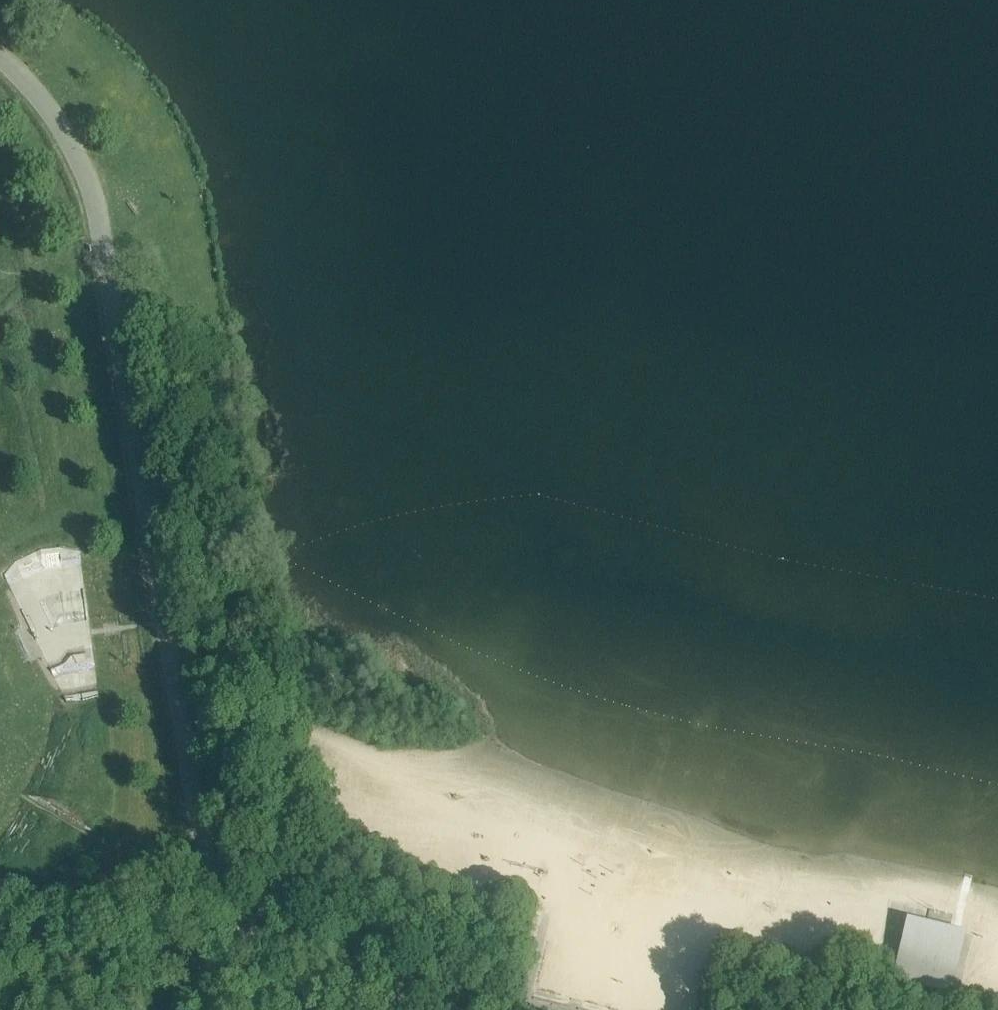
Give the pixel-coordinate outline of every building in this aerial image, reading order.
[(960,943),(909,931),(898,977),(949,989),(960,943)]
